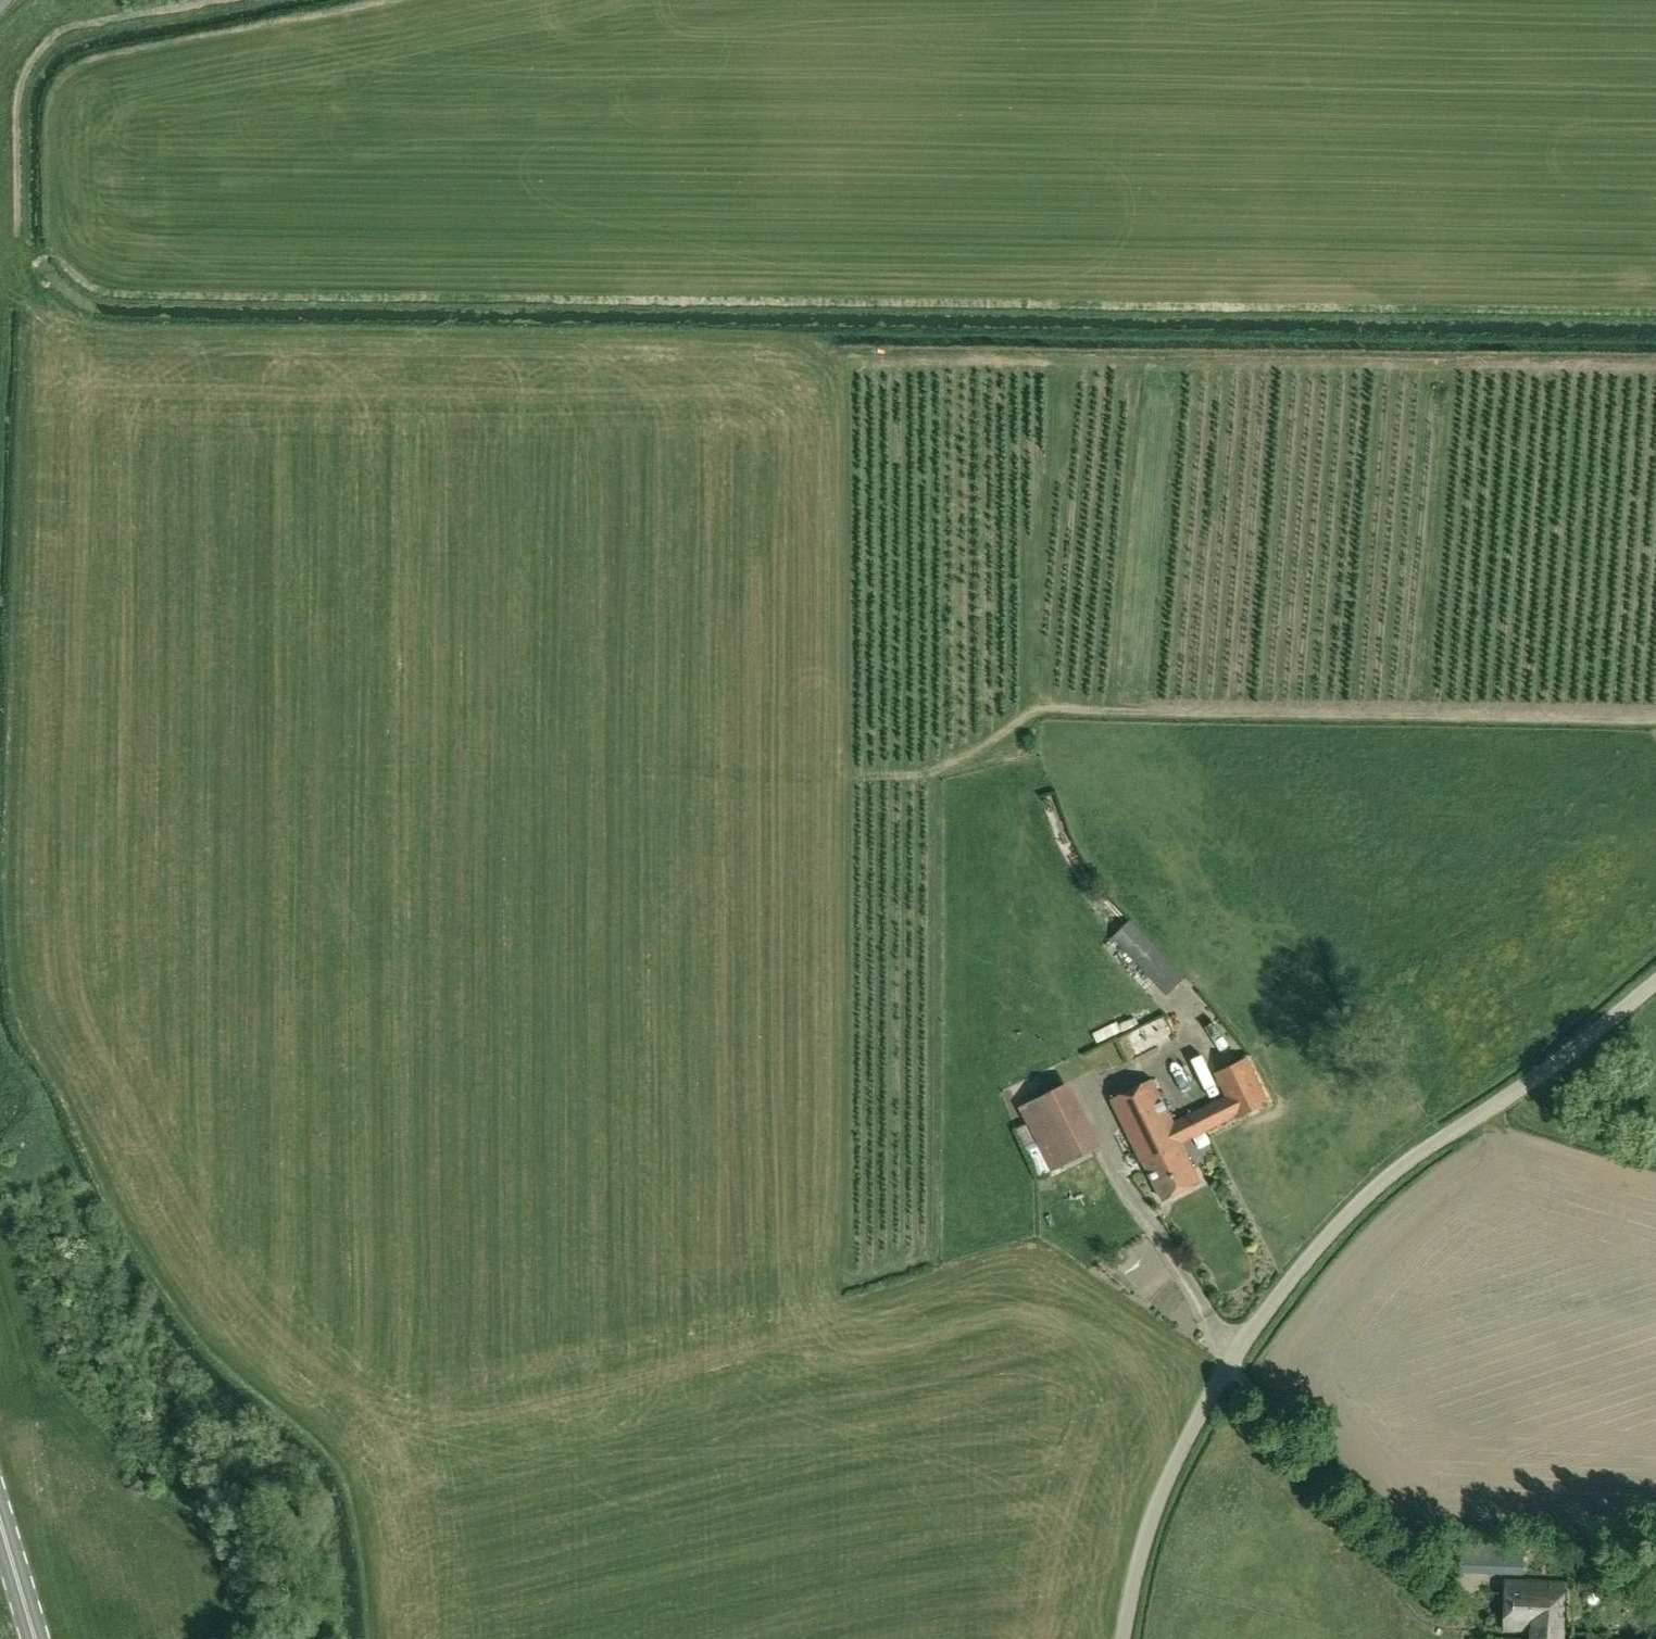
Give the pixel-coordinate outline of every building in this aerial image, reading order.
[(1133,919),(1114,938),(1169,996),(1188,977),(1133,919)] [(1176,1122),(1154,1078),(1112,1099),(1143,1162),(1145,1161),(1164,1200),(1201,1181),(1182,1143),(1238,1115),(1239,1118),(1271,1102),(1249,1057),(1216,1073),(1227,1096),(1176,1122)] [(1072,1083),(1020,1107),(1053,1171),(1103,1145),(1072,1083)] [(1508,1549),(1508,1545),(1465,1543),(1464,1572),(1506,1574),(1506,1573),(1524,1574),(1525,1550),(1508,1549)] [(1553,1583),(1509,1581),(1507,1631),(1534,1632),(1534,1638),(1551,1638),(1553,1583)] [(1551,1638),(1566,1638),(1568,1583),(1553,1583),(1551,1638)]
